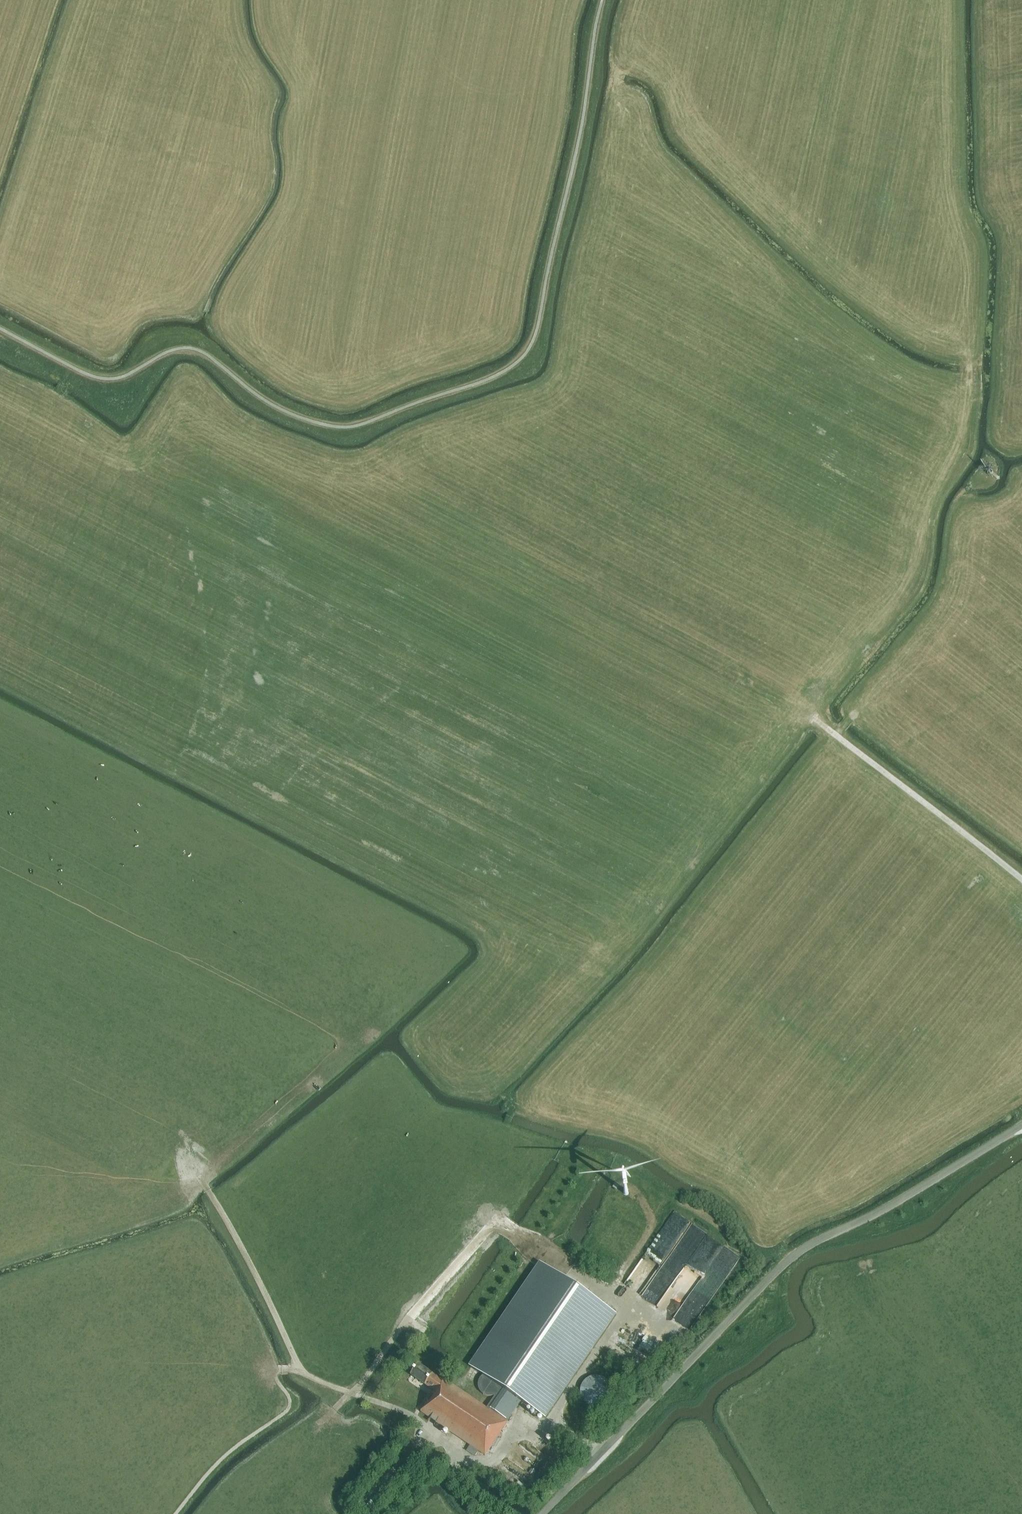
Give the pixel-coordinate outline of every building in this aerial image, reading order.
[(668,1229),(682,1236),(691,1219),(677,1212),(668,1229)] [(541,1263),(471,1365),(485,1374),(483,1375),(482,1376),(481,1377),(480,1378),(480,1379),(479,1380),(479,1381),(478,1383),(478,1384),(478,1385),(478,1386),(479,1387),(479,1388),(479,1389),(480,1390),(480,1391),(481,1392),(482,1393),(483,1394),(484,1395),(485,1395),(486,1396),(487,1396),(488,1396),(490,1397),(492,1396),(493,1396),(494,1396),(495,1397),(487,1408),(443,1378),(442,1380),(433,1374),(419,1364),(411,1375),(426,1385),(434,1391),(420,1411),(470,1445),(466,1450),(475,1456),(479,1451),(485,1455),(508,1422),(507,1421),(521,1400),(545,1417),(590,1350),(615,1313),(541,1263)] [(632,1339),(640,1327),(631,1321),(623,1333),(632,1339)] [(601,1407),(603,1406),(604,1405),(606,1404),(607,1403),(608,1402),(610,1400),(610,1398),(611,1396),(612,1394),(612,1392),(611,1389),(611,1387),(610,1385),(609,1384),(608,1382),(607,1381),(606,1380),(604,1379),(603,1378),(601,1377),(599,1377),(597,1376),(595,1376),(593,1377),(591,1377),(589,1378),(587,1379),(585,1381),(584,1382),(582,1384),(582,1386),(581,1388),(581,1389),(580,1391),(580,1393),(581,1395),(581,1397),(582,1398),(583,1400),(584,1402),(586,1404),(587,1405),(589,1406),(591,1407),(593,1407),(595,1408),(597,1408),(599,1407),(601,1407)]
